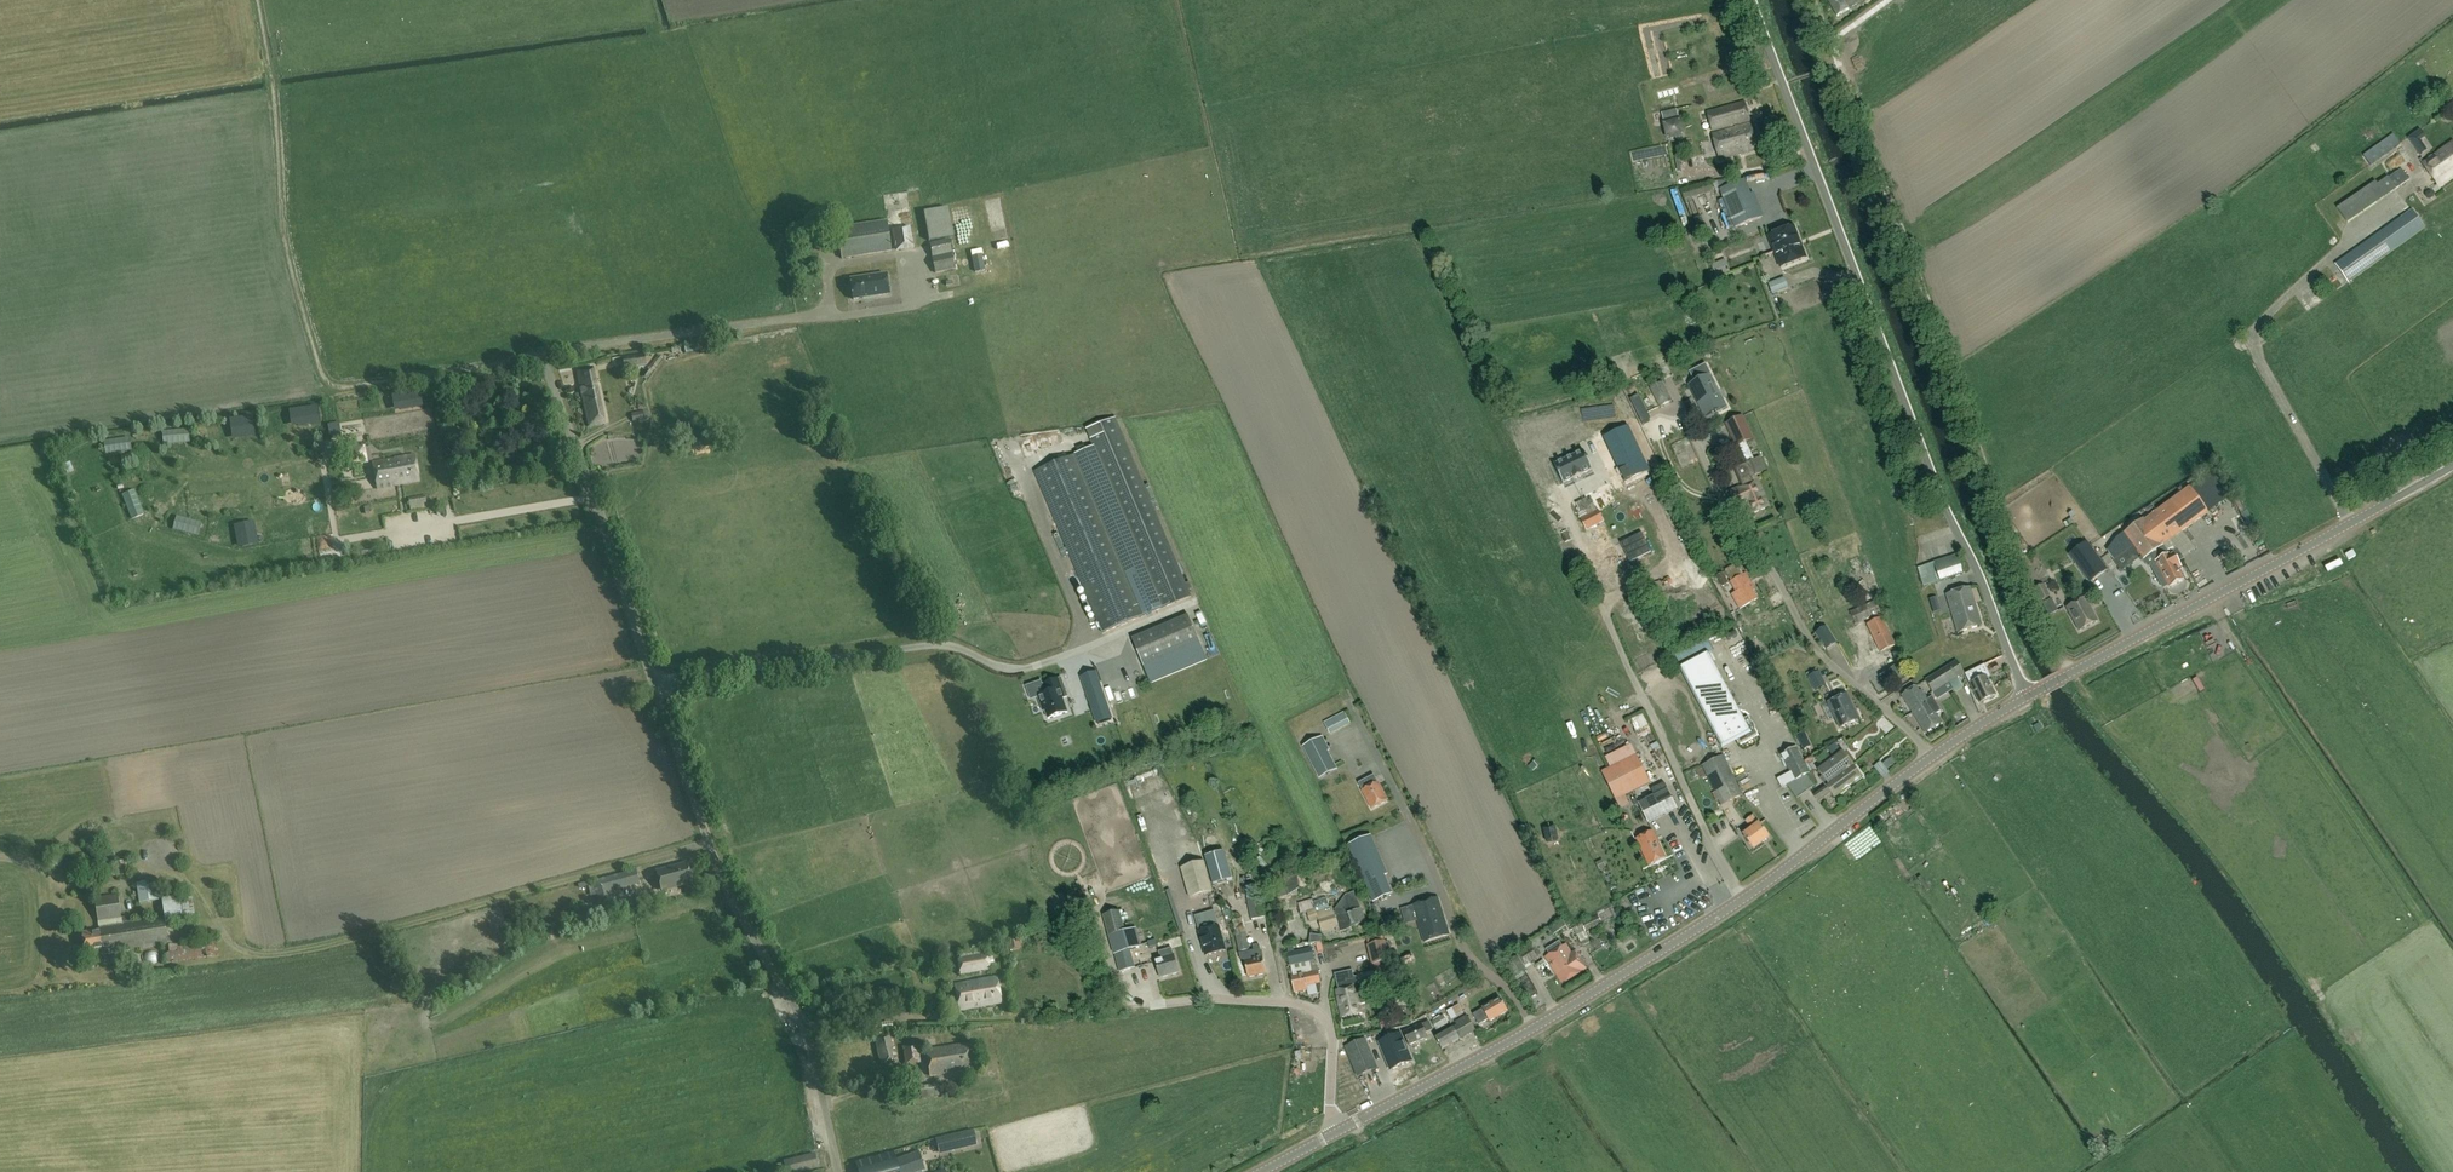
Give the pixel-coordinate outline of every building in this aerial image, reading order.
[(1837,17),(1859,4),(1857,0),(1827,0),(1837,17)] [(1678,87),(1659,92),(1661,99),(1680,94),(1678,87)] [(1715,109),(1721,131),(1749,123),(1744,102),(1715,109)] [(1668,124),(1686,120),(1683,108),(1665,112),(1668,124)] [(1756,151),(1749,124),(1712,134),(1719,160),(1756,151)] [(2370,166),(2400,145),(2393,134),(2363,156),(2370,166)] [(2422,165),(2438,187),(2452,176),(2452,143),(2422,165)] [(2347,223),(2409,180),(2401,169),(2378,186),(2375,183),(2337,209),(2347,223)] [(1718,190),(1734,229),(1762,218),(1753,194),(1750,195),(1744,180),(1718,190)] [(1681,190),(1684,198),(1713,191),(1710,183),(1681,190)] [(974,249),(972,207),(955,208),(957,250),(974,249)] [(924,212),(929,241),(953,237),(948,208),(924,212)] [(2412,210),(2348,255),(2335,265),(2348,283),(2425,228),(2412,210)] [(837,229),(841,259),(891,252),(886,221),(837,229)] [(893,247),(910,245),(907,222),(890,224),(893,247)] [(1796,247),(1800,246),(1793,227),(1768,237),(1774,253),(1795,245),(1796,247)] [(1753,243),(1755,249),(1766,246),(1764,239),(1753,243)] [(930,243),(935,273),(955,270),(949,240),(930,243)] [(1805,259),(1800,246),(1796,247),(1795,245),(1774,253),(1780,268),(1805,259)] [(1758,255),(1765,277),(1779,272),(1772,250),(1758,255)] [(850,279),(853,300),(889,295),(886,274),(850,279)] [(1772,295),(1788,289),(1784,278),(1768,284),(1772,295)] [(625,369),(646,365),(645,353),(623,357),(625,369)] [(653,373),(658,366),(653,362),(647,369),(653,373)] [(1727,408),(1705,364),(1704,365),(1705,367),(1694,372),(1698,381),(1694,383),(1689,386),(1705,416),(1715,411),(1716,414),(1727,408)] [(590,427),(604,424),(592,368),(578,371),(590,427)] [(1660,408),(1672,402),(1662,382),(1644,391),(1650,406),(1657,402),(1660,408)] [(629,393),(641,399),(646,390),(634,384),(629,393)] [(399,398),(401,410),(422,407),(420,395),(399,398)] [(1645,407),(1639,395),(1630,399),(1636,412),(1645,407)] [(633,421),(648,419),(646,410),(632,413),(633,421)] [(287,415),(289,427),(310,423),(309,411),(287,415)] [(1739,447),(1747,465),(1736,469),(1743,486),(1730,492),(1737,509),(1747,505),(1750,515),(1768,507),(1758,482),(1752,484),(1750,477),(1764,471),(1759,458),(1754,460),(1746,444),(1754,440),(1742,416),(1725,424),(1736,448),(1739,447)] [(1144,616),(1162,609),(1189,597),(1115,419),(1085,431),(1159,603),(1154,605),(1152,601),(1140,606),(1076,455),(1033,473),(1101,634),(1144,616)] [(222,424),(224,436),(245,433),(243,421),(222,424)] [(1604,433),(1625,476),(1647,466),(1626,422),(1604,433)] [(197,426),(198,439),(218,438),(217,425),(197,426)] [(306,444),(314,438),(305,425),(297,430),(306,444)] [(162,433),(164,445),(185,442),(184,430),(162,433)] [(105,442),(107,454),(128,451),(126,439),(105,442)] [(968,457),(969,449),(959,448),(958,456),(968,457)] [(357,466),(371,463),(368,449),(354,451),(357,466)] [(1584,452),(1555,466),(1563,485),(1574,480),(1574,481),(1583,477),(1583,476),(1593,471),(1584,452)] [(377,490),(418,482),(413,455),(372,462),(377,490)] [(2208,513),(2190,488),(2144,521),(2143,519),(2124,533),(2148,567),(2167,553),(2162,546),(2208,513)] [(253,500),(250,489),(232,493),(235,505),(253,500)] [(135,492),(124,496),(132,517),(143,512),(135,492)] [(408,498),(410,510),(424,507),(424,503),(426,503),(424,495),(408,498)] [(1586,531),(1604,522),(1598,509),(1595,511),(1589,497),(1576,504),(1579,511),(1577,513),(1586,531)] [(1913,523),(1938,523),(1938,514),(1913,514),(1913,523)] [(176,516),(173,528),(194,533),(197,522),(176,516)] [(249,523),(237,525),(241,547),(253,545),(249,523)] [(1952,549),(1951,538),(1946,539),(1945,533),(1938,533),(1939,535),(1921,537),(1922,552),(1952,549)] [(2106,570),(2092,551),(2078,561),(2092,580),(2106,570)] [(2174,553),(2167,557),(2163,559),(2164,561),(2157,565),(2169,588),(2183,580),(2178,570),(2182,568),(2174,553)] [(1923,587),(1939,582),(1940,583),(1963,576),(1957,555),(1933,563),(1917,568),(1923,587)] [(1725,585),(1731,582),(1731,583),(1730,584),(1735,594),(1731,596),(1738,609),(1756,599),(1752,591),(1754,590),(1746,575),(1744,576),(1737,564),(1724,571),(1725,572),(1719,575),(1725,585)] [(1869,620),(1871,624),(1867,626),(1879,652),(1894,645),(1881,619),(1879,615),(1881,615),(1867,584),(1858,588),(1860,594),(1856,596),(1860,608),(1849,613),(1854,626),(1869,620)] [(2049,596),(2042,585),(2034,589),(2040,601),(2049,596)] [(1957,632),(1981,625),(1970,588),(1946,595),(1957,632)] [(1940,611),(1936,598),(1929,600),(1933,613),(1940,611)] [(2079,632),(2097,622),(2085,598),(2066,608),(2079,632)] [(1144,667),(1200,644),(1188,616),(1132,639),(1144,667)] [(1815,634),(1826,650),(1837,643),(1826,626),(1815,634)] [(1857,627),(1849,629),(1852,636),(1859,634),(1857,627)] [(1127,648),(1120,651),(1123,658),(1130,656),(1127,648)] [(1707,654),(1680,669),(1722,747),(1736,739),(1740,745),(1758,735),(1748,716),(1742,719),(1707,654)] [(1740,666),(1750,663),(1748,656),(1737,660),(1740,666)] [(1964,673),(1956,661),(1925,680),(1933,693),(1964,673)] [(1886,685),(1906,675),(1900,662),(1880,672),(1886,685)] [(1965,674),(1980,704),(1996,695),(1987,678),(1990,677),(1984,665),(1965,674)] [(1819,672),(1808,677),(1814,690),(1825,685),(1819,672)] [(1187,676),(1179,678),(1181,686),(1189,684),(1187,676)] [(1065,695),(1058,677),(1039,684),(1042,693),(1035,695),(1039,704),(1041,704),(1046,718),(1065,711),(1060,697),(1065,695)] [(1101,692),(1097,681),(1087,685),(1094,704),(1104,700),(1103,700),(1107,699),(1104,691),(1101,692)] [(1916,687),(1901,696),(1925,734),(1942,723),(1922,691),(1920,692),(1916,687)] [(1111,689),(1105,691),(1108,702),(1115,700),(1111,689)] [(1846,694),(1827,703),(1839,728),(1858,720),(1846,694)] [(1968,716),(1976,713),(1970,698),(1962,701),(1968,716)] [(1323,722),(1329,733),(1350,722),(1343,711),(1323,722)] [(1640,714),(1633,715),(1636,726),(1643,724),(1640,714)] [(1330,751),(1322,736),(1301,747),(1318,779),(1337,770),(1328,752),(1330,751)] [(1803,749),(1811,746),(1808,740),(1800,744),(1803,749)] [(1833,760),(1841,754),(1834,744),(1826,750),(1833,760)] [(1777,780),(1782,788),(1786,786),(1806,775),(1810,773),(1796,747),(1781,755),(1790,773),(1777,780)] [(1827,783),(1852,765),(1843,753),(1818,771),(1827,783)] [(1644,754),(1609,771),(1622,798),(1657,781),(1644,754)] [(1742,795),(1723,755),(1702,766),(1721,805),(1742,795)] [(1890,758),(1882,764),(1886,770),(1895,763),(1890,758)] [(1852,765),(1827,783),(1828,785),(1827,786),(1826,785),(1813,795),(1818,803),(1831,794),(1834,798),(1861,778),(1853,767),(1852,765)] [(1806,775),(1786,786),(1793,795),(1796,799),(1814,786),(1806,775)] [(1358,783),(1362,792),(1371,809),(1387,801),(1378,783),(1374,776),(1358,783)] [(1651,789),(1654,795),(1637,803),(1648,825),(1677,810),(1666,789),(1664,783),(1651,789)] [(1778,796),(1783,807),(1793,803),(1788,791),(1778,796)] [(1745,822),(1751,830),(1743,836),(1753,849),(1769,838),(1759,824),(1760,824),(1754,816),(1745,822)] [(1368,831),(1345,841),(1377,912),(1390,906),(1383,890),(1389,888),(1381,870),(1384,868),(1368,831)] [(1636,839),(1648,866),(1665,858),(1652,831),(1636,839)] [(1674,840),(1666,845),(1671,853),(1679,848),(1674,840)] [(1226,851),(1205,858),(1213,885),(1234,878),(1226,851)] [(654,872),(680,865),(678,858),(652,865),(654,872)] [(115,863),(116,878),(129,876),(127,861),(115,863)] [(1181,868),(1190,899),(1213,892),(1205,862),(1181,868)] [(692,886),(686,864),(660,871),(665,893),(692,886)] [(611,892),(640,884),(636,869),(592,881),(601,914),(619,909),(616,897),(613,898),(611,892)] [(1283,882),(1288,897),(1300,893),(1295,877),(1283,882)] [(137,884),(140,904),(159,901),(157,881),(137,884)] [(1245,887),(1251,921),(1265,918),(1262,898),(1261,898),(1259,885),(1245,887)] [(162,899),(164,917),(122,923),(118,894),(94,898),(99,930),(82,933),(85,953),(86,953),(87,960),(104,958),(103,955),(168,945),(166,925),(196,920),(192,895),(162,899)] [(1409,923),(1417,920),(1424,943),(1449,935),(1437,898),(1412,906),(1412,905),(1404,908),(1409,923)] [(1367,922),(1359,904),(1351,908),(1353,912),(1347,914),(1346,912),(1335,916),(1332,907),(1316,912),(1313,900),(1298,903),(1301,915),(1307,913),(1310,924),(1318,922),(1321,932),(1335,928),(1337,933),(1367,922)] [(1119,911),(1103,916),(1119,972),(1135,968),(1130,951),(1141,947),(1136,928),(1125,931),(1119,911)] [(1225,951),(1214,911),(1195,917),(1206,956),(1225,951)] [(1585,932),(1602,924),(1598,916),(1581,924),(1585,932)] [(507,925),(515,944),(521,942),(520,938),(528,934),(524,924),(525,924),(523,919),(514,923),(514,922),(507,925)] [(1250,950),(1243,919),(1233,921),(1235,930),(1234,931),(1239,952),(1250,950)] [(1552,936),(1566,927),(1562,922),(1549,931),(1552,936)] [(1016,933),(1005,936),(1009,952),(1020,949),(1016,933)] [(1539,958),(1555,948),(1549,937),(1540,942),(1540,943),(1503,965),(1520,994),(1526,990),(1518,978),(1528,972),(1525,968),(1539,960),(1539,958)] [(178,946),(177,944),(164,946),(167,964),(219,956),(216,940),(178,946)] [(1368,945),(1366,946),(1372,965),(1373,965),(1389,961),(1390,960),(1385,941),(1384,941),(1368,945)] [(1244,960),(1244,961),(1244,962),(1247,978),(1266,974),(1263,958),(1261,949),(1260,949),(1259,945),(1252,946),(1253,951),(1239,954),(1240,961),(1244,960)] [(1566,946),(1546,959),(1562,983),(1585,970),(1574,953),(1571,955),(1566,946)] [(960,975),(991,970),(990,967),(995,966),(993,955),(988,956),(988,953),(987,953),(986,948),(959,953),(960,958),(957,959),(960,975)] [(1311,948),(1287,954),(1290,967),(1291,966),(1314,961),(1311,948)] [(1158,952),(1160,959),(1154,961),(1160,979),(1179,973),(1173,955),(1171,949),(1158,952)] [(145,961),(156,961),(156,950),(145,950),(145,961)] [(1334,975),(1338,990),(1335,991),(1341,1018),(1362,1013),(1356,986),(1355,986),(1359,984),(1360,985),(1376,981),(1376,979),(1377,979),(1378,983),(1388,980),(1385,969),(1379,971),(1379,972),(1374,973),(1374,971),(1358,975),(1358,977),(1354,978),(1352,970),(1334,975)] [(1320,984),(1317,972),(1293,977),(1291,978),(1294,994),(1307,991),(1306,987),(1320,984)] [(960,1010),(1001,1003),(996,978),(955,986),(960,1010)] [(1499,999),(1473,1015),(1479,1026),(1488,1020),(1489,1022),(1507,1012),(1499,999)] [(1451,1020),(1464,1014),(1459,1005),(1447,1011),(1451,1020)] [(1437,1031),(1449,1024),(1444,1015),(1432,1022),(1437,1031)] [(1452,1028),(1459,1040),(1460,1040),(1475,1031),(1466,1016),(1454,1022),(1456,1026),(1452,1028)] [(1429,1022),(1421,1025),(1403,1033),(1409,1046),(1427,1038),(1425,1033),(1433,1030),(1429,1022)] [(1459,1040),(1452,1028),(1435,1038),(1442,1050),(1459,1040)] [(891,1035),(876,1038),(881,1064),(897,1061),(891,1035)] [(1401,1037),(1380,1047),(1391,1075),(1413,1065),(1401,1037)] [(1359,1078),(1368,1074),(1377,1071),(1364,1040),(1347,1047),(1359,1078)] [(925,1050),(930,1076),(971,1069),(967,1043),(925,1050)] [(942,1096),(940,1084),(920,1087),(922,1099),(942,1096)] [(974,1130),(935,1140),(939,1155),(978,1146),(974,1130)] [(895,1160),(893,1153),(855,1162),(858,1171),(921,1171),(926,1170),(918,1151),(895,1160)] [(783,1161),(786,1171),(804,1171),(819,1168),(815,1153),(783,1161)]
